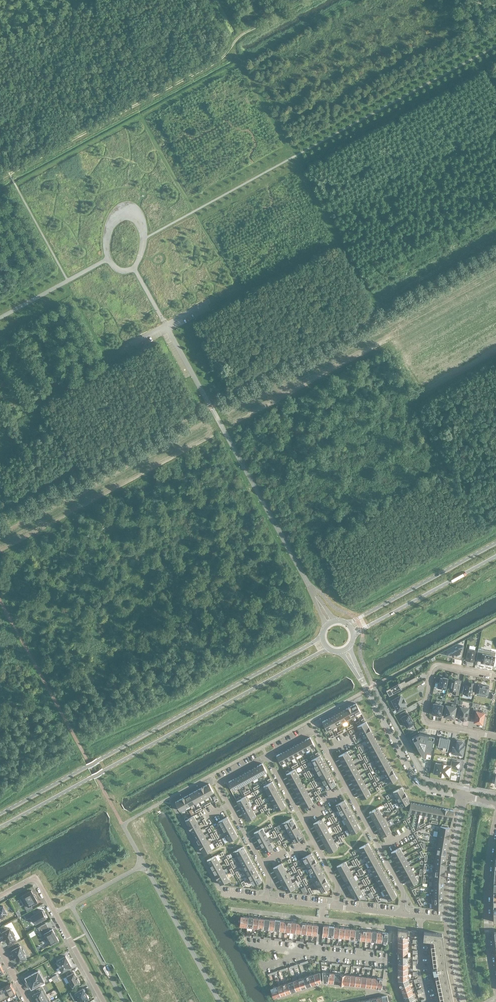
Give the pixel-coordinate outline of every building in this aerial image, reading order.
[(461,659),(464,646),(448,654),(450,657),(461,659)] [(476,650),(468,648),(466,660),(473,661),(476,650)] [(478,648),(476,659),(481,660),(480,662),(480,661),(480,662),(481,662),(485,663),(486,663),(488,663),(488,664),(488,663),(493,664),(493,665),(493,664),(495,652),(490,651),(490,655),(482,653),(483,649),(478,648)] [(418,680),(416,676),(405,682),(404,680),(399,683),(398,682),(386,689),(389,696),(402,689),(402,688),(407,685),(407,686),(418,680)] [(447,678),(443,677),(443,678),(440,678),(439,683),(438,683),(437,689),(441,689),(441,688),(445,689),(447,678)] [(458,680),(451,679),(449,688),(453,689),(452,693),(458,694),(460,683),(457,683),(458,680)] [(473,683),(468,682),(467,685),(465,685),(463,693),(472,695),(472,694),(474,683),(473,683)] [(478,684),(476,692),(487,694),(487,693),(488,693),(489,689),(488,689),(489,686),(488,686),(485,685),(484,685),(482,685),(478,684)] [(400,695),(391,700),(397,711),(406,706),(400,695)] [(356,703),(351,706),(355,715),(356,714),(360,712),(356,703)] [(442,705),(435,703),(434,704),(433,704),(433,707),(434,707),(433,710),(432,710),(432,713),(433,713),(433,714),(440,715),(442,705)] [(456,704),(452,703),(451,706),(446,705),(444,716),(444,715),(447,716),(447,717),(453,718),(456,704)] [(352,719),(357,716),(356,714),(355,715),(351,706),(346,708),(352,719)] [(468,708),(460,707),(458,718),(461,718),(461,719),(465,720),(465,719),(466,719),(468,708)] [(346,708),(341,711),(347,721),(352,719),(346,708)] [(473,709),(472,715),(473,715),(475,715),(475,716),(474,722),(482,723),(484,713),(483,712),(483,711),(479,710),(479,712),(477,711),(477,709),(473,709)] [(406,710),(400,714),(401,717),(406,727),(408,726),(409,728),(412,726),(412,724),(413,723),(411,719),(410,717),(408,713),(407,714),(406,710)] [(342,724),(347,721),(341,711),(337,714),(341,722),(342,724)] [(342,724),(341,722),(337,714),(332,716),(337,725),(337,726),(342,724)] [(337,726),(337,725),(332,716),(327,719),(332,727),(333,729),(337,726)] [(333,729),(332,727),(327,719),(322,722),(328,732),(333,729)] [(357,726),(360,731),(368,726),(366,721),(357,726)] [(371,731),(368,726),(360,731),(362,736),(371,731)] [(362,736),(365,741),(374,736),(371,731),(362,736)] [(434,736),(419,733),(412,737),(422,756),(430,758),(434,736)] [(365,741),(368,745),(376,741),(374,736),(365,741)] [(440,736),(439,736),(437,746),(438,746),(443,747),(442,751),(447,751),(450,738),(449,738),(449,739),(445,738),(440,737),(440,736)] [(310,737),(305,740),(310,748),(315,746),(310,737)] [(305,740),(300,742),(305,751),(310,748),(305,740)] [(456,747),(453,746),(452,752),(462,754),(464,746),(464,743),(462,742),(462,741),(457,740),(456,747)] [(368,745),(370,750),(379,745),(376,741),(368,745)] [(300,742),(295,745),(300,754),(305,751),(300,742)] [(295,745),(291,748),(295,756),(300,754),(295,745)] [(370,750),(373,755),(381,750),(379,745),(370,750)] [(291,748),(286,750),(291,759),(295,756),(291,748)] [(286,750),(281,753),(286,761),(291,759),(286,750)] [(373,755),(375,760),(384,755),(381,750),(373,755)] [(347,751),(338,756),(341,761),(350,756),(347,751)] [(276,755),(281,764),(286,761),(281,753),(276,755)] [(312,766),(314,765),(323,760),(320,755),(310,761),(312,766)] [(387,760),(384,755),(375,760),(378,764),(387,760)] [(352,761),(350,756),(341,761),(344,765),(352,761)] [(323,760),(314,765),(312,766),(315,771),(325,765),(323,760)] [(378,764),(380,769),(389,764),(387,760),(378,764)] [(355,765),(352,761),(344,765),(346,770),(355,765)] [(436,763),(434,772),(439,773),(438,774),(443,775),(444,774),(449,775),(450,767),(458,769),(459,762),(453,761),(452,766),(436,763)] [(262,763),(257,766),(262,775),(267,772),(262,763)] [(392,769),(389,764),(380,769),(383,774),(392,769)] [(328,770),(325,765),(315,771),(317,775),(328,770)] [(357,770),(355,765),(346,770),(349,775),(357,770)] [(257,766),(252,769),(257,777),(262,775),(257,766)] [(252,769),(248,771),(252,780),(257,777),(252,769)] [(286,774),(289,779),(297,774),(295,769),(289,772),(286,774)] [(383,774),(386,779),(394,774),(392,769),(383,774)] [(330,775),(328,770),(317,775),(320,780),(322,779),(330,775)] [(360,775),(357,770),(349,775),(351,780),(360,775)] [(248,771),(243,774),(248,782),(252,780),(248,771)] [(452,783),(459,784),(460,774),(452,773),(452,783)] [(243,774),(238,776),(243,785),(248,782),(243,774)] [(289,779),(291,784),(300,779),(297,774),(289,779)] [(397,779),(394,774),(386,779),(388,783),(397,779)] [(330,775),(322,779),(320,780),(323,785),(333,779),(330,775)] [(363,780),(360,775),(351,780),(354,784),(363,780)] [(238,776),(233,779),(238,788),(243,785),(238,776)] [(233,790),(238,788),(233,779),(228,782),(233,790)] [(303,784),(300,779),(291,784),(294,788),(303,784)] [(336,784),(333,779),(323,785),(325,790),(336,784)] [(365,784),(363,780),(354,784),(357,789),(365,784)] [(263,786),(266,791),(275,786),(272,781),(263,786)] [(209,784),(204,786),(208,795),(209,795),(213,792),(209,784)] [(305,788),(303,784),(294,788),(297,793),(305,788)] [(368,789),(365,784),(357,789),(359,794),(368,789)] [(209,795),(208,795),(204,786),(199,789),(204,797),(205,799),(210,796),(209,795)] [(277,791),(275,786),(266,791),(269,796),(277,791)] [(391,793),(394,798),(396,797),(404,792),(402,787),(391,793)] [(308,793),(305,788),(297,793),(299,798),(308,793)] [(200,802),(205,799),(204,797),(199,789),(194,791),(199,800),(200,802)] [(371,794),(368,789),(359,794),(362,799),(371,794)] [(194,803),(195,804),(200,802),(199,800),(194,791),(190,794),(194,803)] [(280,796),(277,791),(269,796),(271,801),(280,796)] [(396,797),(398,801),(407,797),(404,792),(396,797)] [(299,798),(302,802),(310,798),(308,793),(299,798)] [(190,794),(185,797),(190,805),(194,803),(190,794)] [(236,801),(239,806),(248,801),(250,801),(247,795),(245,796),(241,798),(238,800),(236,801)] [(271,801),(274,805),(282,801),(280,796),(271,801)] [(185,797),(180,799),(185,808),(190,805),(185,797)] [(398,801),(396,802),(399,807),(410,802),(407,797),(398,801)] [(313,803),(310,798),(302,802),(304,807),(313,803)] [(180,811),(185,808),(180,799),(175,802),(180,811)] [(334,806),(337,811),(338,810),(347,805),(344,800),(334,806)] [(239,806),(242,811),(250,806),(248,801),(239,806)] [(285,806),(282,801),(274,805),(277,810),(285,806)] [(350,810),(347,805),(338,810),(341,814),(350,810)] [(242,811),(244,815),(253,811),(250,806),(242,811)] [(369,812),(372,817),(380,812),(378,807),(369,812)] [(352,814),(350,810),(341,814),(343,819),(352,814)] [(256,816),(253,811),(244,815),(247,820),(256,816)] [(383,817),(380,812),(372,817),(374,822),(383,817)] [(355,819),(352,814),(343,819),(346,824),(355,819)] [(185,820),(188,825),(196,820),(194,816),(188,819),(185,820)] [(384,816),(383,817),(374,822),(377,826),(387,821),(384,816)] [(218,821),(221,826),(230,822),(227,817),(218,821)] [(292,818),(282,823),(284,828),(295,823),(292,818)] [(322,818),(313,823),(316,828),(324,823),(322,818)] [(357,824),(355,819),(346,824),(349,828),(349,829),(357,824)] [(188,825),(190,830),(199,825),(196,820),(188,825)] [(388,827),(390,826),(387,821),(377,826),(380,831),(388,827)] [(221,826),(224,831),(232,826),(230,822),(221,826)] [(316,828),(318,833),(327,828),(329,828),(326,822),(324,823),(316,828)] [(297,828),(295,823),(284,828),(287,833),(297,828)] [(360,829),(357,824),(349,829),(349,828),(347,829),(350,835),(360,829)] [(190,830),(193,835),(201,830),(199,825),(190,830)] [(226,836),(235,831),(232,826),(224,831),(226,836)] [(391,831),(388,827),(380,831),(382,836),(391,831)] [(262,828),(254,833),(256,837),(265,833),(262,828)] [(300,832),(297,828),(287,833),(290,838),(300,832)] [(327,828),(318,833),(321,838),(330,833),(327,828)] [(193,835),(195,839),(204,835),(201,830),(193,835)] [(237,836),(235,831),(226,836),(224,837),(227,842),(229,841),(237,836)] [(302,837),(300,832),(290,838),(292,843),(302,837)] [(256,837),(259,842),(268,837),(265,833),(256,837)] [(321,838),(324,842),(332,838),(330,833),(321,838)] [(195,839),(198,844),(207,839),(204,835),(195,839)] [(270,842),(268,837),(259,842),(262,847),(270,842)] [(198,844),(201,849),(209,844),(211,844),(208,838),(207,839),(198,844)] [(324,842),(326,847),(335,842),(332,838),(324,842)] [(270,842),(262,847),(264,852),(273,847),(275,846),(272,841),(270,842)] [(339,847),(336,841),(335,842),(326,847),(329,852),(339,847)] [(368,843),(359,848),(362,853),(370,848),(368,843)] [(203,854),(212,849),(209,844),(201,849),(203,854)] [(237,856),(246,851),(243,846),(234,851),(233,852),(236,857),(237,856)] [(400,847),(391,852),(394,857),(402,852),(400,847)] [(373,853),(370,848),(362,853),(364,857),(373,853)] [(240,861),(248,856),(246,851),(237,856),(240,861)] [(394,857),(396,862),(405,857),(402,852),(394,857)] [(301,859),(304,864),(314,858),(311,853),(301,859)] [(376,857),(373,853),(364,857),(367,862),(376,857)] [(215,855),(207,860),(209,865),(218,860),(215,855)] [(242,866),(251,861),(248,856),(240,861),(238,862),(241,867),(242,866)] [(378,862),(376,857),(367,862),(370,867),(378,862)] [(407,862),(405,857),(396,862),(399,866),(407,862)] [(316,863),(314,858),(304,864),(306,868),(316,863)] [(221,865),(218,860),(209,865),(212,870),(221,865)] [(254,866),(251,861),(242,866),(245,870),(254,866)] [(345,861),(336,866),(339,871),(348,866),(345,861)] [(370,867),(372,872),(381,867),(378,862),(370,867)] [(410,866),(407,862),(399,866),(401,871),(410,866)] [(282,863),(273,868),(276,873),(284,868),(282,863)] [(319,867),(316,863),(306,868),(309,873),(310,872),(319,867)] [(223,870),(221,865),(212,870),(215,875),(223,870)] [(245,870),(243,871),(246,876),(248,875),(256,870),(254,866),(245,870)] [(350,871),(348,866),(339,871),(342,876),(350,871)] [(413,871),(410,866),(401,871),(404,876),(413,871)] [(322,872),(319,867),(310,872),(313,877),(322,872)] [(383,872),(381,867),(372,872),(375,876),(383,872)] [(287,872),(284,868),(276,873),(278,877),(287,873),(287,872)] [(226,875),(223,870),(215,875),(217,879),(226,875)] [(259,875),(256,870),(248,875),(246,876),(249,881),(250,880),(259,875)] [(353,876),(350,871),(342,876),(344,881),(353,876)] [(415,876),(413,871),(404,876),(407,881),(415,876)] [(287,872),(287,873),(278,877),(281,882),(290,877),(290,878),(291,877),(288,872),(287,872)] [(313,877),(316,882),(324,877),(322,872),(313,877)] [(386,876),(383,872),(375,876),(377,881),(386,876)] [(229,880),(226,875),(217,879),(220,884),(225,882),(226,883),(229,882),(228,880),(229,880)] [(262,880),(259,875),(250,880),(253,885),(257,882),(258,884),(262,882),(261,880),(262,880)] [(344,881),(347,885),(356,881),(353,876),(344,881)] [(389,881),(386,876),(377,881),(380,886),(389,881)] [(418,881),(415,876),(407,881),(409,886),(418,881)] [(290,878),(290,877),(281,882),(283,887),(292,882),(290,878)] [(327,882),(324,877),(316,882),(318,886),(327,882)] [(347,885),(350,890),(358,885),(356,881),(347,885)] [(380,886),(382,891),(391,886),(389,881),(380,886)] [(295,887),(292,882),(283,887),(286,892),(291,889),(292,891),(295,889),(294,887),(295,887)] [(329,887),(327,882),(318,886),(321,891),(325,889),(326,891),(330,889),(329,887)] [(350,890),(352,895),(361,890),(358,885),(350,890)] [(382,891),(385,895),(394,891),(391,886),(382,891)] [(365,894),(362,889),(361,890),(352,895),(355,900),(365,894)] [(23,896),(20,897),(27,911),(32,908),(31,905),(37,902),(37,901),(35,897),(34,894),(33,894),(31,891),(31,890),(31,891),(23,895),(22,895),(23,896)] [(396,895),(394,891),(385,895),(388,900),(396,895)] [(42,911),(42,910),(34,914),(32,911),(27,914),(29,918),(32,916),(35,923),(46,917),(45,915),(45,914),(43,910),(42,911)] [(46,923),(40,926),(43,932),(44,931),(45,933),(44,933),(44,934),(45,934),(50,944),(51,945),(51,944),(58,941),(59,940),(58,940),(56,936),(55,933),(52,929),(53,929),(52,929),(49,931),(48,929),(49,929),(46,923)] [(2,932),(8,944),(16,939),(14,935),(15,935),(13,931),(12,932),(10,928),(2,932)] [(446,967),(442,934),(424,932),(423,939),(430,939),(433,968),(434,974),(435,974),(441,1001),(453,1001),(446,967)] [(12,950),(18,962),(26,958),(24,954),(25,953),(23,950),(22,950),(20,946),(12,950)] [(65,956),(56,961),(57,963),(54,964),(56,968),(59,967),(62,971),(71,966),(65,956)] [(38,971),(24,978),(25,979),(26,982),(27,982),(28,981),(31,988),(44,981),(38,971)] [(76,976),(74,972),(67,976),(72,987),(80,983),(78,979),(76,976)] [(316,983),(313,974),(308,976),(311,985),(316,983)] [(311,985),(308,976),(303,977),(306,987),(311,985)] [(306,987),(303,977),(298,979),(301,988),(306,987)] [(301,988),(298,979),(293,981),(296,990),(301,988)] [(296,990),(293,981),(288,982),(291,992),(296,990)] [(291,992),(288,982),(282,984),(286,994),(291,992)] [(6,986),(5,986),(11,995),(15,993),(10,983),(6,986)] [(402,991),(411,988),(409,983),(400,986),(402,991)] [(286,994),(282,984),(277,986),(280,995),(286,994)] [(10,995),(11,995),(5,986),(1,988),(6,997),(10,995)] [(44,989),(42,986),(36,989),(38,992),(33,994),(36,1000),(46,994),(44,989)] [(280,995),(277,986),(272,988),(275,997),(280,995)] [(70,993),(74,1000),(78,997),(80,1001),(82,1001),(89,999),(86,995),(87,994),(86,994),(85,992),(83,988),(75,992),(74,990),(70,993)] [(403,996),(413,993),(411,988),(402,991),(403,996)] [(405,1001),(415,998),(413,993),(403,996),(405,1001)]
